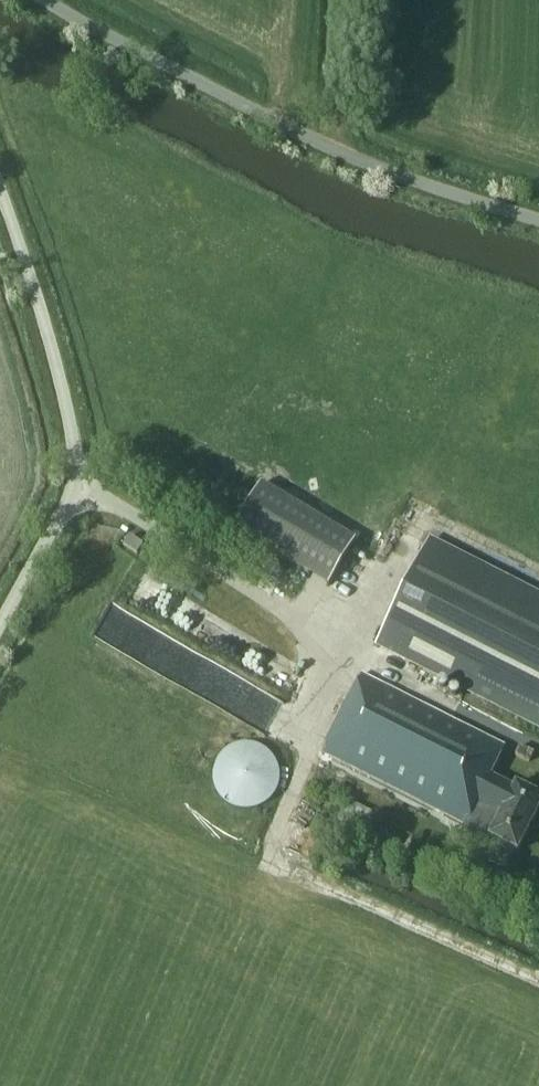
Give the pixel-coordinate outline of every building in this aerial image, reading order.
[(261,483),(234,530),(328,586),(356,539),(261,483)] [(137,554),(143,545),(129,536),(123,546),(137,554)] [(538,724),(538,600),(426,544),(377,644),(538,724)] [(505,746),(361,675),(322,753),(464,825),(461,831),(486,844),(489,838),(517,852),(538,809),(538,796),(515,784),(513,788),(490,776),(505,746)] [(236,810),(246,811),(256,810),(266,805),(273,797),(278,788),(280,778),(278,767),(273,758),(266,750),(256,746),(246,744),(236,746),(226,750),(219,758),(214,767),(212,778),(214,788),(219,797),(226,805),(236,810)] [(534,753),(519,746),(515,756),(529,762),(534,753)] [(507,892),(513,880),(501,874),(495,886),(507,892)]
